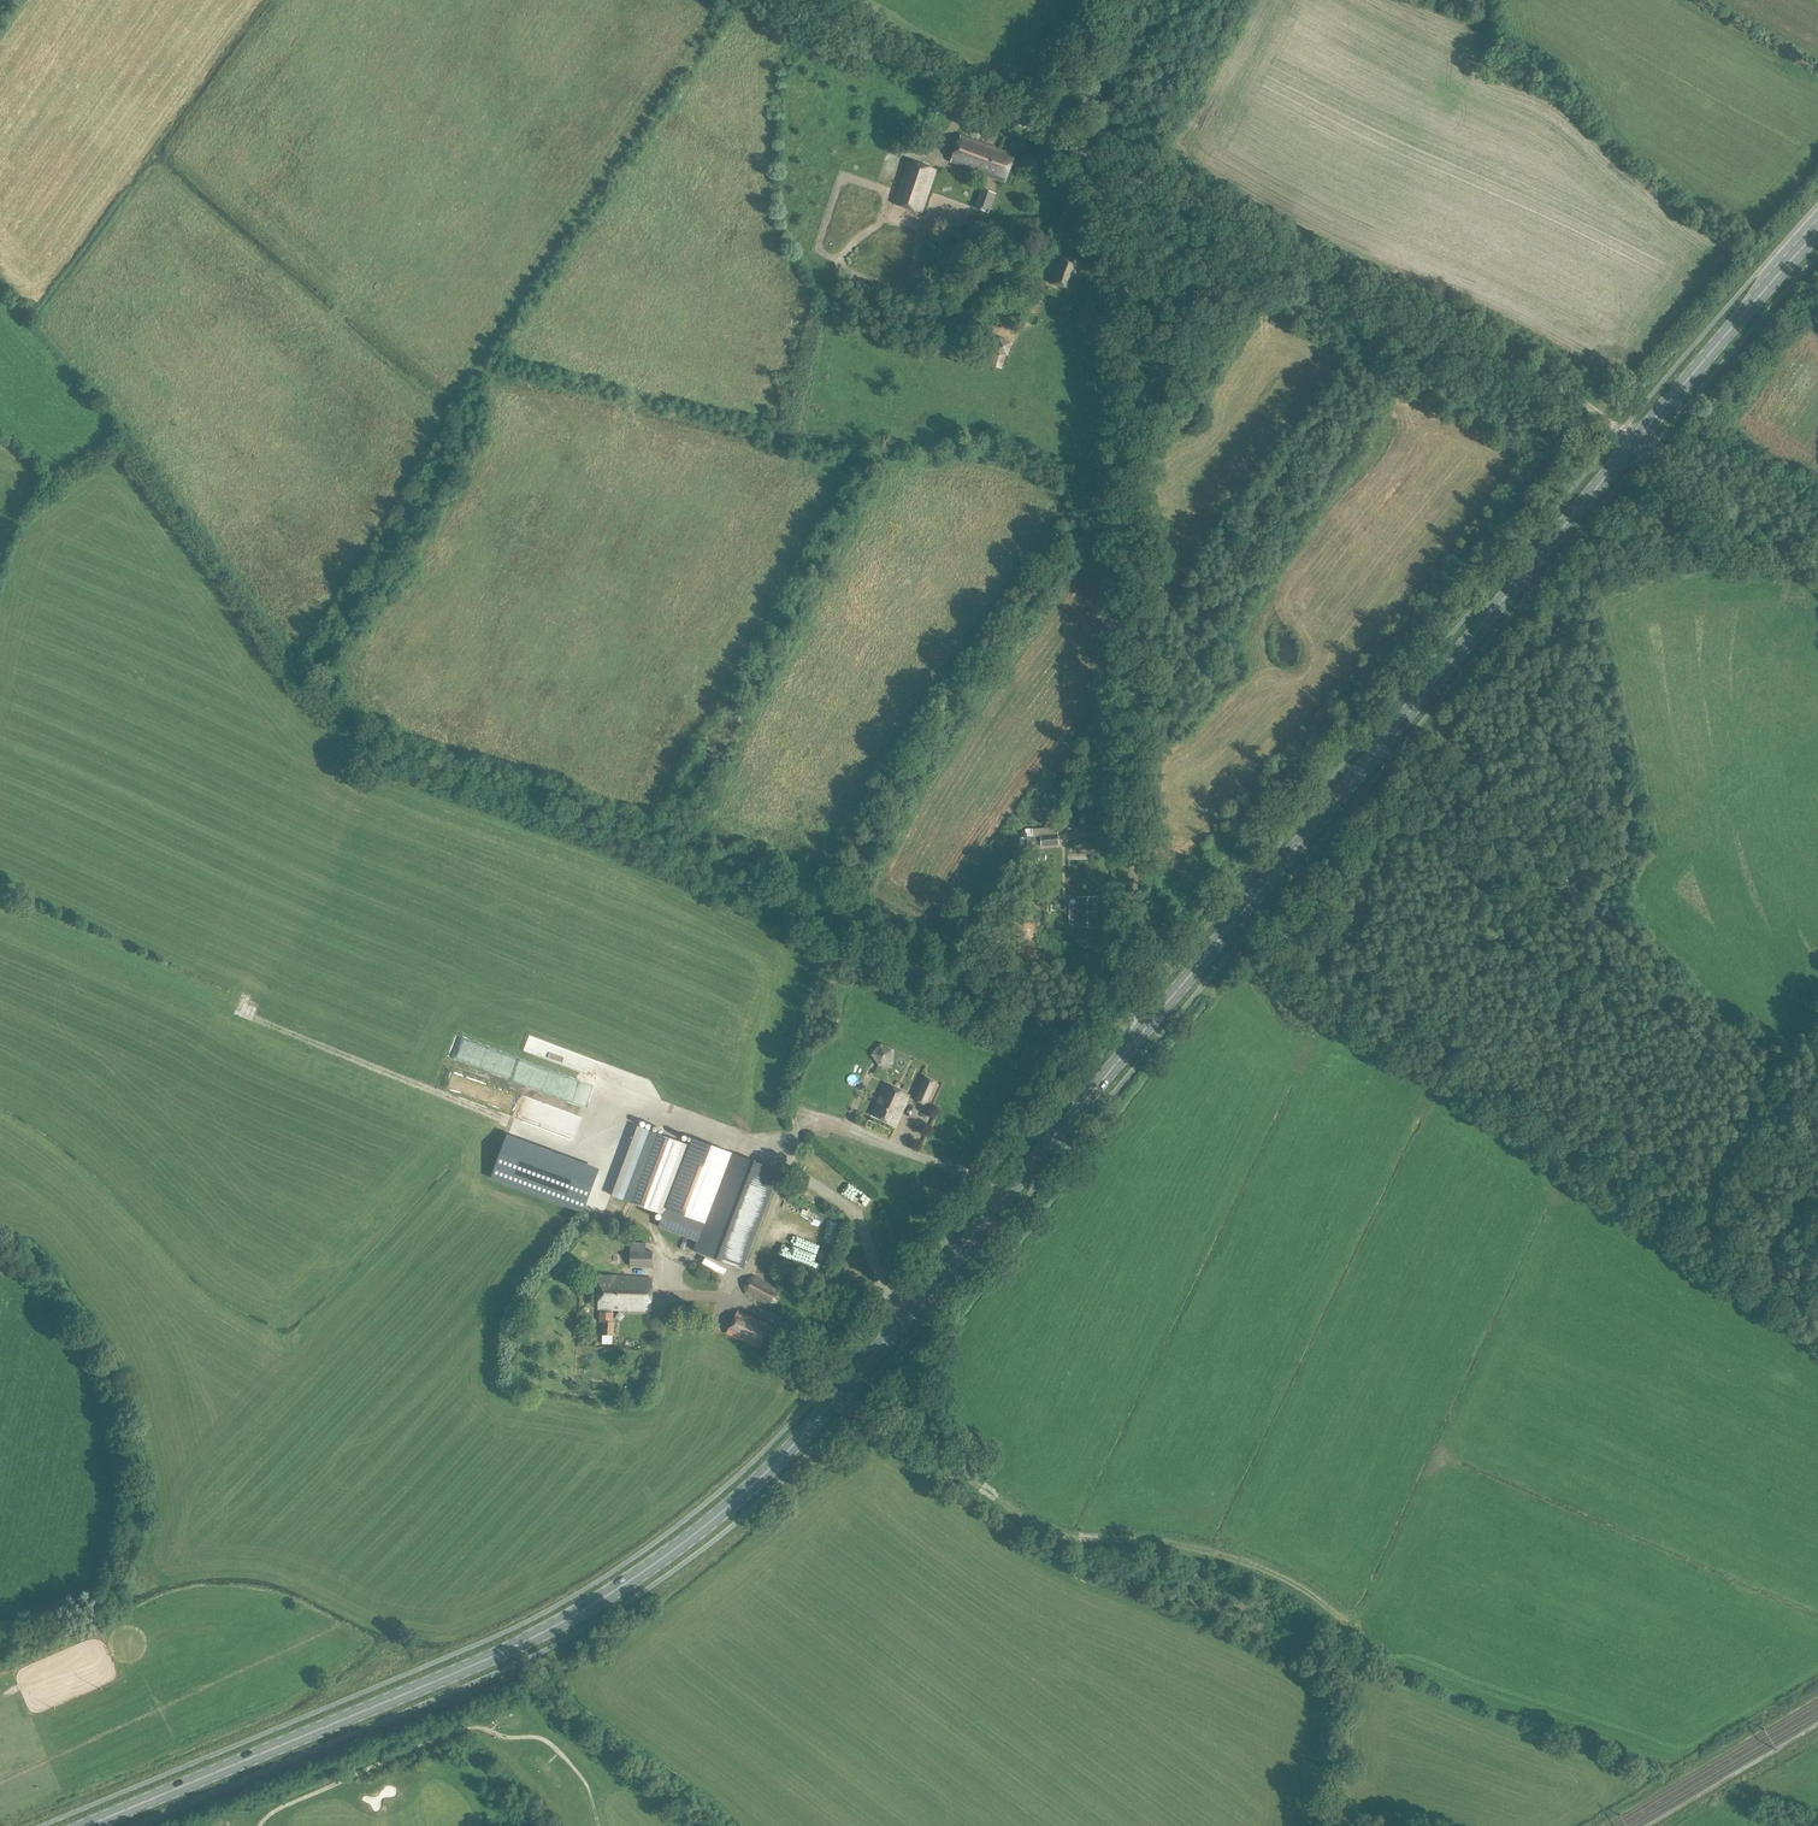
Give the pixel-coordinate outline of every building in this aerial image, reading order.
[(1015,155),(963,135),(952,163),(1004,183),(1015,155)] [(936,170),(909,161),(894,205),(922,214),(936,170)] [(997,194),(982,189),(975,208),(990,214),(997,194)] [(1071,292),(1081,262),(1063,255),(1053,285),(1071,292)] [(1006,354),(1014,341),(1000,332),(991,345),(1006,354)] [(1059,844),(1058,834),(1040,835),(1041,845),(1059,844)] [(1034,836),(1025,837),(1026,847),(1041,845),(1040,835),(1034,836)] [(1088,864),(1089,852),(1076,851),(1076,864),(1088,864)] [(1071,915),(1071,925),(1080,925),(1080,926),(1096,926),(1096,898),(1080,898),(1080,907),(1065,907),(1065,915),(1071,915)] [(880,1041),(873,1058),(889,1065),(896,1048),(880,1041)] [(913,1099),(929,1107),(940,1083),(924,1075),(913,1099)] [(887,1086),(874,1115),(895,1125),(901,1112),(900,1112),(902,1107),(903,1107),(908,1095),(887,1086)] [(650,1131),(625,1201),(665,1215),(667,1209),(690,1146),(650,1131)] [(690,1146),(667,1209),(704,1223),(731,1152),(695,1138),(692,1147),(690,1146)] [(697,1243),(694,1251),(743,1269),(780,1171),(732,1153),(704,1224),(697,1243)] [(806,1179),(811,1167),(802,1163),(797,1176),(806,1179)] [(564,1187),(579,1196),(585,1186),(569,1177),(564,1187)] [(665,1215),(660,1228),(696,1242),(704,1223),(667,1209),(665,1215)] [(630,1267),(653,1268),(654,1251),(631,1251),(630,1267)] [(613,1312),(613,1310),(632,1311),(633,1300),(630,1300),(630,1296),(618,1295),(619,1277),(600,1276),(599,1309),(601,1309),(600,1322),(601,1322),(600,1335),(616,1335),(616,1332),(614,1332),(615,1322),(613,1322),(614,1312),(613,1312)] [(744,1286),(745,1295),(769,1307),(777,1305),(781,1296),(779,1289),(755,1276),(747,1279),(744,1286)] [(619,1277),(618,1295),(630,1296),(630,1300),(633,1300),(632,1311),(651,1311),(652,1279),(619,1277)] [(773,1326),(738,1310),(726,1333),(761,1349),(773,1326)] [(574,1322),(580,1334),(593,1327),(588,1316),(574,1322)] [(561,1778),(555,1783),(560,1790),(566,1786),(561,1778)]
